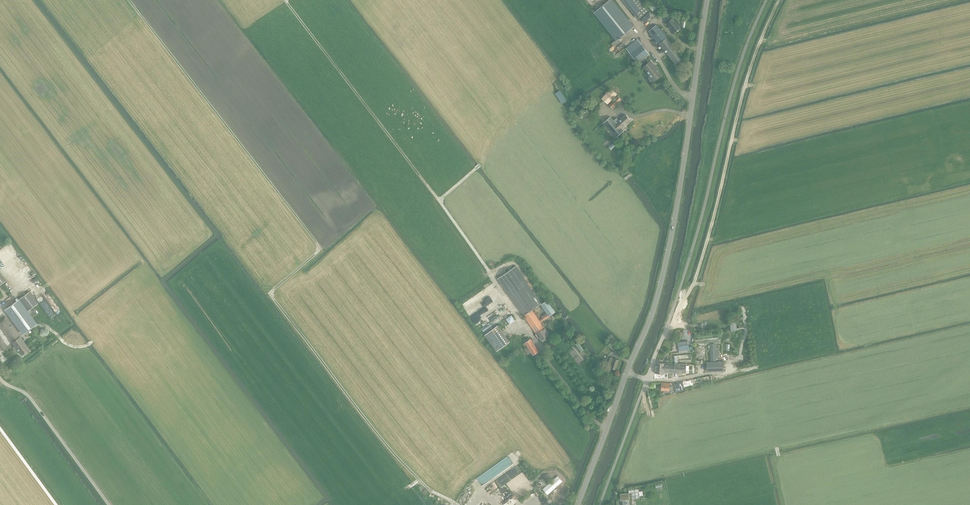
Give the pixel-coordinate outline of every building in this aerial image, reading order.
[(616,41),(612,44),(614,46),(620,41),(618,39),(634,26),(612,0),(610,0),(593,13),(616,41)] [(642,0),(623,0),(639,19),(650,10),(642,0)] [(655,1),(649,4),(652,11),(658,7),(655,1)] [(671,29),(674,33),(680,28),(673,19),(667,24),(671,29)] [(675,65),(683,58),(656,25),(654,27),(651,29),(649,31),(675,65)] [(638,63),(645,57),(649,54),(637,39),(626,48),(638,63)] [(654,81),(662,75),(658,69),(659,69),(656,66),(655,66),(651,61),(643,67),(654,81)] [(608,104),(617,94),(611,88),(602,98),(608,104)] [(562,103),(568,100),(561,90),(555,93),(562,103)] [(613,108),(621,100),(617,96),(615,98),(616,98),(610,105),(613,108)] [(624,126),(630,120),(626,115),(619,121),(616,118),(614,121),(610,117),(604,123),(616,137),(623,131),(620,128),(623,125),(624,126)] [(550,335),(541,322),(549,317),(549,316),(555,312),(548,300),(541,305),(547,313),(541,316),(543,318),(540,320),(532,310),(541,304),(516,267),(498,279),(541,341),(542,340),(542,341),(543,341),(544,339),(545,339),(544,338),(550,335)] [(18,300),(5,309),(23,334),(37,324),(27,311),(28,310),(28,311),(38,303),(29,292),(20,299),(26,308),(25,309),(18,300)] [(515,320),(511,315),(506,318),(510,324),(515,320)] [(29,349),(5,316),(0,320),(0,326),(22,355),(29,349)] [(497,351),(510,342),(498,325),(485,335),(497,351)] [(533,355),(539,351),(531,339),(525,343),(533,355)] [(689,350),(688,340),(678,342),(679,351),(689,350)] [(578,342),(575,344),(581,352),(584,350),(578,342)] [(615,369),(618,360),(611,357),(607,366),(615,369)] [(664,372),(670,372),(685,373),(685,364),(656,362),(655,373),(660,373),(661,375),(663,375),(664,373),(664,372)] [(707,371),(724,371),(724,362),(706,362),(707,371)] [(710,375),(683,381),(685,387),(712,381),(710,375)] [(672,391),(673,386),(670,386),(670,383),(662,382),(661,390),(672,391)] [(676,392),(685,390),(684,387),(682,388),(680,382),(674,384),(676,392)] [(548,494),(563,481),(558,476),(543,489),(544,489),(548,494)] [(620,494),(621,500),(623,500),(623,504),(632,504),(632,499),(640,498),(638,488),(629,489),(629,493),(620,494)]
